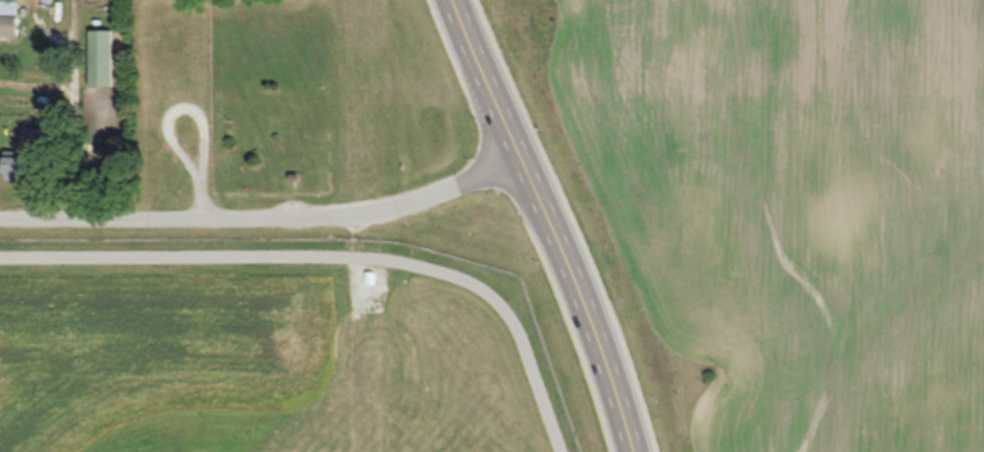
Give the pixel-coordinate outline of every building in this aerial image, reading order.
[(18,38),(18,0),(0,0),(0,38),(18,38)] [(89,31),(89,88),(111,88),(111,31),(89,31)] [(45,129),(21,129),(21,147),(45,147),(45,129)] [(4,179),(23,179),(23,152),(4,152),(4,179)]
